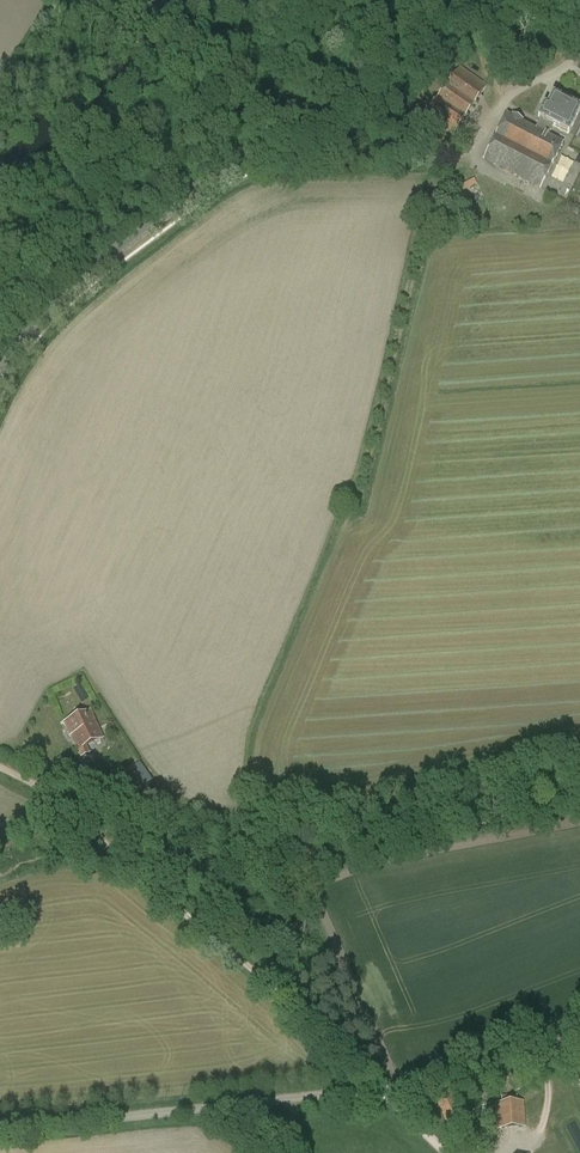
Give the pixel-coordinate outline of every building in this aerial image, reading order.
[(426,116),(453,135),(487,86),(460,68),(426,116)] [(574,123),(573,122),(579,109),(552,95),(546,106),(544,105),(537,119),(540,120),(536,129),(506,114),(483,159),(540,188),(563,143),(548,135),(553,126),(568,134),(574,123)] [(90,711),(64,723),(70,737),(72,736),(78,750),(81,757),(91,753),(87,745),(103,738),(90,711)] [(143,771),(136,776),(144,788),(151,783),(143,771)] [(533,1072),(511,1080),(515,1092),(538,1083),(533,1072)] [(436,1101),(448,1127),(464,1120),(452,1094),(436,1101)] [(495,1103),(497,1129),(526,1127),(524,1100),(517,1100),(517,1095),(501,1096),(502,1102),(495,1103)]
